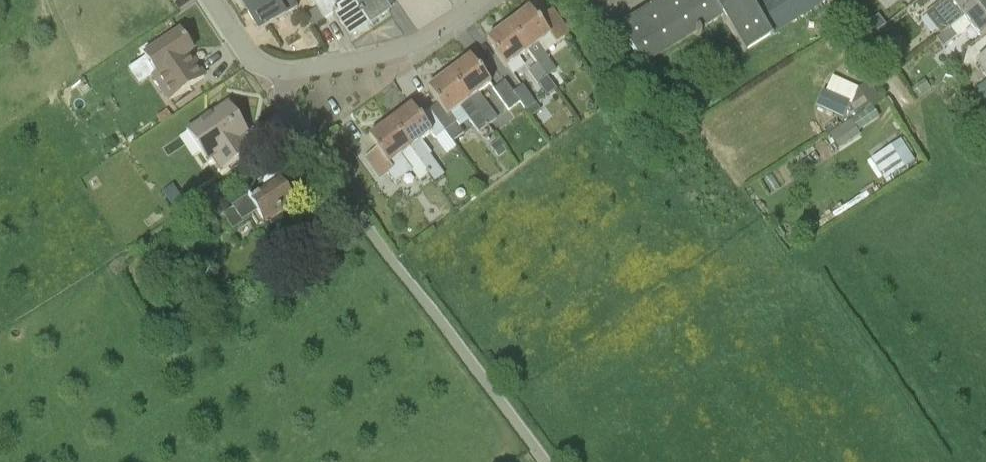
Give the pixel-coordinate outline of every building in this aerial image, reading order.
[(247,10),(264,0),(241,0),(247,10)] [(247,10),(258,29),(258,30),(259,31),(285,15),(295,10),(289,0),(264,0),(247,10)] [(305,17),(312,27),(324,19),(311,0),(303,0),(311,13),(305,17)] [(369,25),(352,0),(311,0),(324,19),(332,14),(349,39),(351,38),(350,38),(369,25)] [(369,25),(387,13),(388,14),(389,13),(381,0),(352,0),(369,25)] [(620,29),(642,65),(679,42),(695,32),(698,37),(701,34),(699,30),(706,25),(720,16),(744,53),(745,52),(744,51),(754,44),(770,35),(771,36),(772,36),(771,34),(783,26),(816,6),(821,2),(824,6),(825,5),(822,0),(668,0),(620,29)] [(924,16),(941,36),(985,0),(943,0),(924,16)] [(956,37),(971,26),(980,38),(985,33),(985,0),(941,36),(937,39),(943,47),(956,37)] [(555,45),(564,38),(568,35),(551,11),(538,21),(529,9),(508,25),(528,52),(537,65),(547,77),(556,71),(547,59),(548,58),(538,44),(549,36),(555,45)] [(495,52),(494,53),(506,68),(528,52),(508,25),(487,40),(495,52)] [(890,26),(872,40),(879,49),(897,36),(890,26)] [(204,77),(189,54),(192,51),(180,32),(158,47),(155,42),(145,50),(148,54),(144,56),(156,74),(153,76),(169,100),(204,77)] [(977,61),(985,72),(985,54),(977,61)] [(491,84),(480,69),(479,69),(470,58),(449,73),(488,126),(496,120),(478,94),(491,84)] [(547,77),(537,65),(528,71),(538,84),(547,77)] [(429,111),(444,132),(452,142),(463,134),(456,123),(450,114),(460,107),(478,133),(488,126),(449,73),(428,89),(436,101),(438,105),(429,111)] [(974,91),(985,106),(985,81),(974,91)] [(520,102),(513,93),(505,82),(493,90),(508,111),(513,107),(520,102)] [(541,110),(536,104),(522,86),(513,93),(520,102),(531,118),(541,110)] [(848,102),(822,90),(815,107),(840,119),(848,102)] [(221,171),(235,162),(252,151),(238,130),(243,126),(228,104),(187,132),(208,163),(213,159),(221,171)] [(390,122),(429,174),(437,168),(429,156),(431,154),(421,140),(431,133),(435,139),(444,132),(429,111),(420,118),(411,106),(390,122)] [(877,116),(871,107),(829,133),(838,149),(860,136),(856,129),(877,116)] [(377,149),(366,157),(381,178),(393,170),(388,164),(401,155),(419,181),(429,174),(390,122),(369,137),(377,149)] [(910,154),(901,140),(871,160),(885,181),(915,162),(910,154)] [(498,157),(505,151),(498,141),(491,147),(498,157)] [(437,168),(429,174),(434,182),(443,176),(437,168)] [(272,186),(267,179),(257,185),(262,194),(256,198),(256,197),(223,217),(232,232),(253,219),(259,228),(294,204),(293,202),(294,200),(295,200),(295,199),(295,198),(296,197),(295,195),(295,194),(295,193),(294,193),(293,192),(292,191),(291,191),(290,190),(289,190),(288,190),(287,191),(286,191),(280,181),(272,186)] [(209,210),(188,224),(197,237),(218,223),(209,210)]
